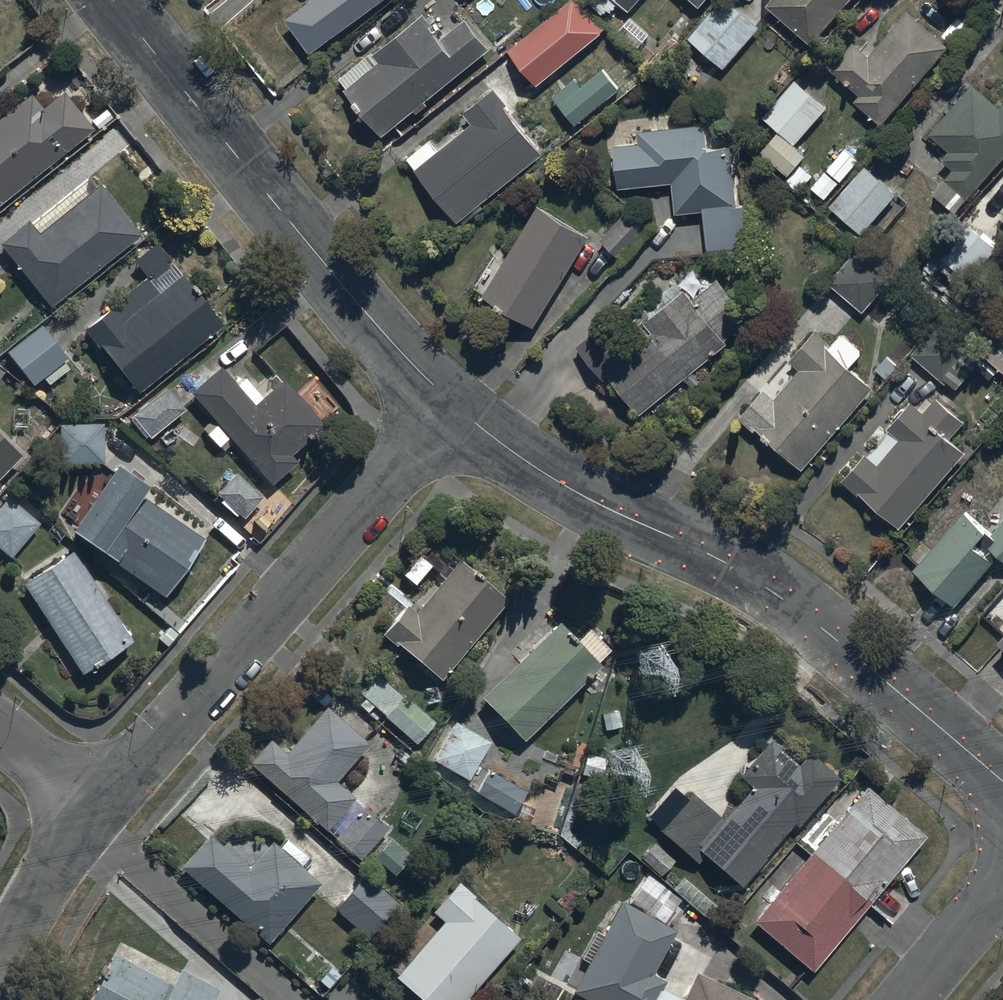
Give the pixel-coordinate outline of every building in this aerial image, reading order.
[(285,18),(310,52),(380,0),(309,0),(285,18)] [(573,0),(570,0),(510,50),(539,84),(601,33),(573,0)] [(638,0),(615,0),(628,11),(638,0)] [(759,27),(726,0),(721,0),(689,38),(725,68),(759,27)] [(849,0),(772,0),(767,5),(812,43),(849,0)] [(882,123),(948,46),(907,10),(870,53),(856,41),(833,68),(856,89),(854,91),(859,95),(855,100),(882,123)] [(383,135),(414,109),(418,114),(430,104),(426,100),(490,47),(465,17),(442,36),(423,13),(375,53),(373,50),(339,78),(349,90),(347,91),(383,135)] [(576,125),(620,87),(603,67),(581,86),(575,79),(553,98),(576,125)] [(797,143),(826,107),(793,80),(763,118),(780,132),(763,153),(789,175),(808,152),(797,143)] [(1002,159),(1002,103),(999,108),(972,84),(929,132),(951,151),(944,160),(954,169),(946,178),(970,198),(1002,159)] [(429,138),(406,156),(458,221),(544,153),(493,89),(466,110),(474,120),(438,149),(429,138)] [(92,128),(61,90),(41,107),(29,93),(0,117),(0,204),(92,128)] [(616,146),(620,187),(671,182),(674,213),(703,210),(707,255),(747,251),(743,206),(737,206),(731,146),(709,148),(707,124),(637,131),(639,143),(616,146)] [(861,234),(897,193),(866,166),(830,207),(861,234)] [(0,242),(0,243),(49,306),(141,235),(101,183),(38,232),(28,220),(0,242)] [(534,326),(588,236),(537,206),(511,250),(500,243),(472,290),(534,326)] [(621,257),(648,228),(629,211),(602,240),(621,257)] [(998,247),(968,220),(925,267),(935,275),(940,269),(961,288),(998,247)] [(146,277),(83,328),(97,347),(101,344),(137,394),(221,324),(171,263),(167,266),(151,246),(138,257),(153,276),(148,280),(146,277)] [(864,312),(892,276),(862,252),(834,287),(864,312)] [(726,338),(750,316),(719,278),(692,300),(677,281),(658,297),(665,305),(632,332),(618,314),(577,346),(603,378),(607,375),(639,414),(730,341),(726,338)] [(942,320),(911,352),(946,385),(949,381),(956,389),(984,360),(942,320)] [(71,357),(43,322),(5,352),(33,387),(43,379),(50,387),(71,370),(64,362),(71,357)] [(984,350),(1002,368),(1002,330),(984,350)] [(864,351),(861,348),(843,332),(831,346),(815,331),(742,415),(802,468),(874,386),(851,366),(864,351)] [(220,365),(190,391),(272,483),(297,461),(291,454),(325,424),(285,379),(263,398),(245,377),(237,384),(220,365)] [(150,437),(185,409),(166,386),(132,414),(150,437)] [(912,400),(842,478),(859,495),(861,492),(899,527),(967,453),(950,437),(965,421),(938,396),(924,411),(912,400)] [(58,423),(58,463),(104,463),(104,422),(58,423)] [(22,454),(0,434),(0,477),(22,454)] [(148,485),(117,463),(70,529),(165,595),(205,539),(142,495),(148,485)] [(262,497),(236,472),(216,493),(226,502),(223,505),(236,516),(238,514),(242,518),(262,497)] [(39,523),(7,497),(0,505),(0,548),(11,557),(39,523)] [(912,567),(955,605),(1001,554),(1002,556),(1002,518),(991,531),(965,509),(912,567)] [(82,673),(131,640),(72,549),(21,583),(82,673)] [(407,604),(381,632),(395,645),(399,642),(441,681),(507,598),(459,559),(416,612),(407,604)] [(482,697),(524,740),(614,653),(594,632),(581,645),(559,622),(482,697)] [(372,706),(415,743),(434,721),(403,694),(401,696),(374,674),(359,692),(366,698),(360,705),(368,711),(372,706)] [(271,737),(248,763),(359,860),(388,828),(335,782),(369,743),(325,705),(286,750),(271,737)] [(470,778),(489,741),(452,721),(432,758),(470,778)] [(797,827),(838,775),(816,761),(799,766),(768,741),(740,775),(751,786),(723,817),(692,791),(661,830),(700,861),(705,855),(742,886),(792,822),(797,827)] [(526,790),(487,772),(479,791),(517,808),(526,790)] [(813,971),(925,835),(867,787),(837,823),(826,813),(802,842),(812,851),(779,891),(773,885),(762,898),(768,902),(752,921),(813,971)] [(208,833),(179,866),(268,943),(321,881),(314,875),(319,869),(287,841),(281,849),(271,841),(248,867),(208,833)] [(675,861),(654,842),(641,856),(661,875),(675,861)] [(364,874),(335,907),(368,936),(397,904),(364,874)] [(474,896),(458,882),(432,911),(443,923),(394,978),(420,999),(465,999),(519,938),(472,898),(474,896)] [(620,900),(602,936),(595,932),(582,957),(590,962),(573,994),(586,999),(755,999),(694,972),(683,997),(660,987),(665,979),(653,973),(676,929),(620,900)] [(88,999),(213,999),(219,988),(180,967),(171,984),(113,953),(88,999)]
